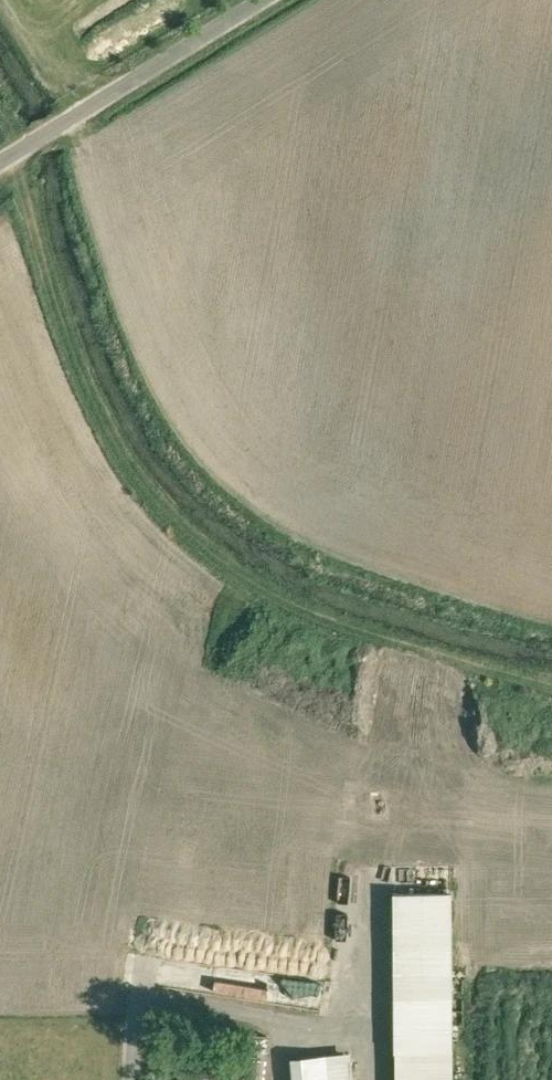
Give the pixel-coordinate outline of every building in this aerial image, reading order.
[(452,892),(394,892),(396,1079),(452,1079),(452,892)] [(291,1079),(351,1079),(349,1058),(289,1063),(291,1079)]
